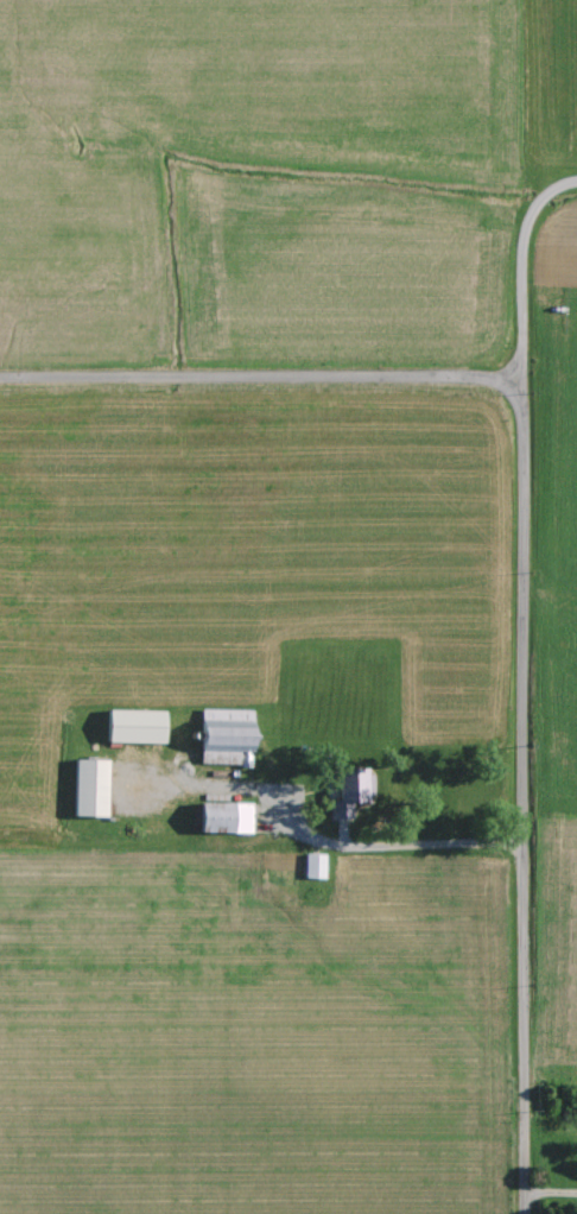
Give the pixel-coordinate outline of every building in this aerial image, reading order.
[(239,752),(252,752),(253,711),(201,710),(200,764),(238,765),(239,752)] [(73,816),(106,817),(107,761),(75,760),(73,816)] [(367,803),(366,769),(337,770),(338,802),(331,803),(331,819),(352,819),(351,803),(367,803)] [(252,804),(200,803),(200,832),(251,833),(252,804)] [(324,855),(305,855),(304,879),(324,879),(324,855)]
